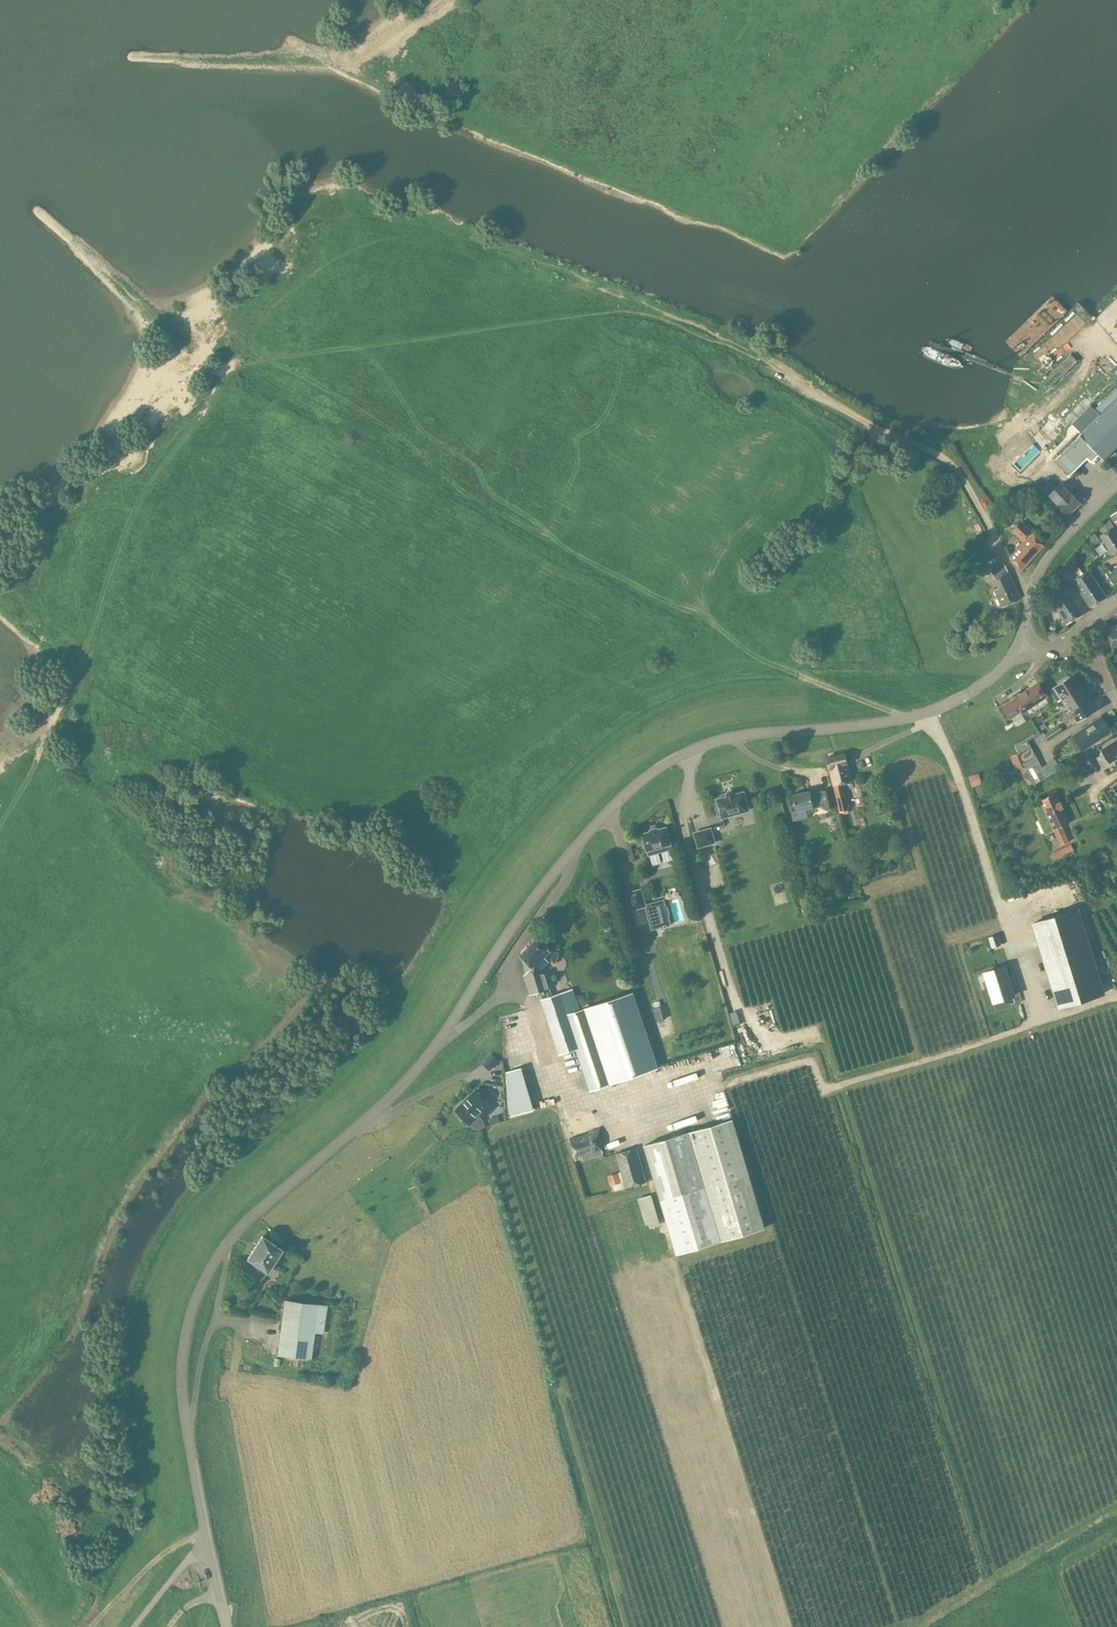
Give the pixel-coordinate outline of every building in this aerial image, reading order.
[(1116,383),(1092,406),(1091,404),(1072,423),(1081,432),(1080,434),(1081,435),(1055,460),(1068,473),(1068,476),(1070,476),(1087,459),(1091,462),(1092,461),(1099,455),(1104,460),(1116,447),(1116,384),(1116,383)] [(1071,491),(1062,482),(1049,494),(1068,515),(1082,502),(1081,501),(1085,498),(1079,491),(1075,495),(1071,491)] [(1044,545),(1022,521),(1013,530),(1024,541),(1010,556),(1021,570),(1044,545)] [(1115,528),(1102,536),(1114,556),(1116,554),(1116,532),(1115,528)] [(1090,544),(1092,547),(1095,545),(1101,541),(1094,532),(1089,536),(1086,539),(1088,542),(1090,544)] [(995,590),(1002,606),(1021,598),(1014,582),(1009,571),(1008,571),(1005,563),(991,569),(995,577),(999,588),(995,590)] [(1107,596),(1089,569),(1073,580),(1091,607),(1107,596)] [(1108,576),(1113,584),(1116,581),(1116,569),(1112,573),(1108,576)] [(1083,613),(1065,584),(1048,595),(1067,623),(1083,613)] [(1107,627),(1113,650),(1116,649),(1116,624),(1107,627)] [(1062,698),(1082,686),(1074,674),(1050,690),(1058,702),(1062,699),(1062,698)] [(1023,713),(1047,696),(1038,682),(1013,699),(1003,706),(1010,718),(1021,711),(1023,713)] [(1070,710),(1089,697),(1082,686),(1062,698),(1062,699),(1070,710)] [(1089,697),(1070,710),(1077,721),(1097,708),(1089,697)] [(1042,713),(1036,718),(1039,722),(1045,718),(1042,713)] [(1111,730),(1101,716),(1073,734),(1083,749),(1111,730)] [(1064,731),(1059,724),(1045,734),(1049,740),(1064,731)] [(1027,738),(1015,745),(1018,752),(1031,746),(1027,738)] [(1101,749),(1104,753),(1097,757),(1103,766),(1116,757),(1116,739),(1101,749)] [(1036,754),(1031,746),(1018,752),(1022,761),(1036,754)] [(1098,762),(1090,750),(1081,756),(1089,768),(1098,762)] [(852,780),(845,753),(827,757),(840,811),(849,809),(842,783),(852,780)] [(1013,763),(1020,760),(1017,753),(1010,756),(1013,763)] [(1022,761),(1024,766),(1025,768),(1039,761),(1036,754),(1022,761)] [(1025,768),(1033,784),(1033,785),(1061,769),(1055,758),(1042,766),(1039,761),(1025,768)] [(1091,773),(1082,759),(1072,765),(1081,780),(1091,773)] [(979,773),(969,776),(973,786),(982,783),(979,773)] [(990,781),(975,787),(977,792),(978,792),(979,794),(985,792),(984,790),(993,786),(990,781)] [(808,817),(806,808),(814,806),(814,805),(823,803),(825,808),(836,806),(832,787),(811,792),(810,790),(793,794),(797,810),(791,811),(794,821),(808,817)] [(749,809),(744,791),(734,794),(733,793),(727,794),(727,796),(717,799),(719,806),(716,807),(718,815),(722,814),(722,817),(749,809)] [(1056,793),(1041,800),(1043,804),(1035,807),(1040,818),(1048,815),(1061,845),(1069,841),(1062,825),(1069,822),(1056,793)] [(849,809),(840,811),(843,821),(851,819),(849,809)] [(716,843),(712,826),(693,832),(698,848),(716,843)] [(672,848),(666,827),(657,829),(657,828),(651,829),(652,831),(643,833),(644,837),(642,838),(644,846),(646,845),(649,855),(672,848)] [(1074,850),(1071,844),(1051,853),(1054,860),(1074,850)] [(857,889),(855,882),(842,886),(844,893),(857,889)] [(646,905),(641,889),(627,893),(632,909),(646,905)] [(664,900),(646,905),(652,928),(670,923),(668,915),(669,915),(667,907),(666,908),(664,900)] [(1079,908),(1033,923),(1059,1007),(1105,993),(1079,908)] [(997,934),(989,937),(992,948),(1001,945),(997,934)] [(524,975),(530,994),(541,991),(543,998),(552,995),(543,966),(548,961),(556,963),(559,953),(551,951),(538,938),(520,955),(532,967),(524,975)] [(993,996),(985,998),(989,1011),(997,1008),(995,1001),(1014,995),(1013,990),(1015,989),(1011,976),(1008,976),(1005,966),(985,972),(993,996)] [(543,998),(542,998),(561,1053),(576,1048),(590,1090),(659,1067),(634,992),(585,1008),(581,994),(576,996),(573,988),(552,995),(543,998)] [(661,1005),(656,1007),(653,1008),(658,1021),(667,1018),(663,1005),(661,1005)] [(504,1021),(526,1016),(524,1010),(503,1015),(504,1021)] [(508,1054),(510,1060),(529,1053),(527,1047),(508,1054)] [(499,1061),(492,1053),(482,1062),(490,1070),(499,1061)] [(515,1114),(536,1108),(524,1066),(503,1072),(515,1114)] [(693,1076),(669,1084),(671,1090),(695,1083),(693,1076)] [(494,1107),(476,1088),(455,1109),(470,1125),(484,1111),(487,1114),(494,1107)] [(491,1124),(500,1121),(498,1116),(489,1119),(491,1124)] [(766,1227),(733,1118),(644,1145),(677,1254),(723,1240),(766,1227)] [(604,1138),(601,1128),(570,1138),(576,1160),(603,1152),(599,1139),(604,1138)] [(647,1181),(637,1147),(615,1153),(621,1172),(623,1181),(625,1188),(647,1181)] [(612,1185),(623,1181),(621,1172),(609,1176),(612,1185)] [(659,1220),(652,1194),(639,1198),(647,1223),(659,1220)] [(282,1249),(262,1235),(247,1259),(267,1272),(282,1249)] [(327,1306),(285,1299),(278,1354),(311,1359),(314,1332),(323,1333),(327,1306)]
